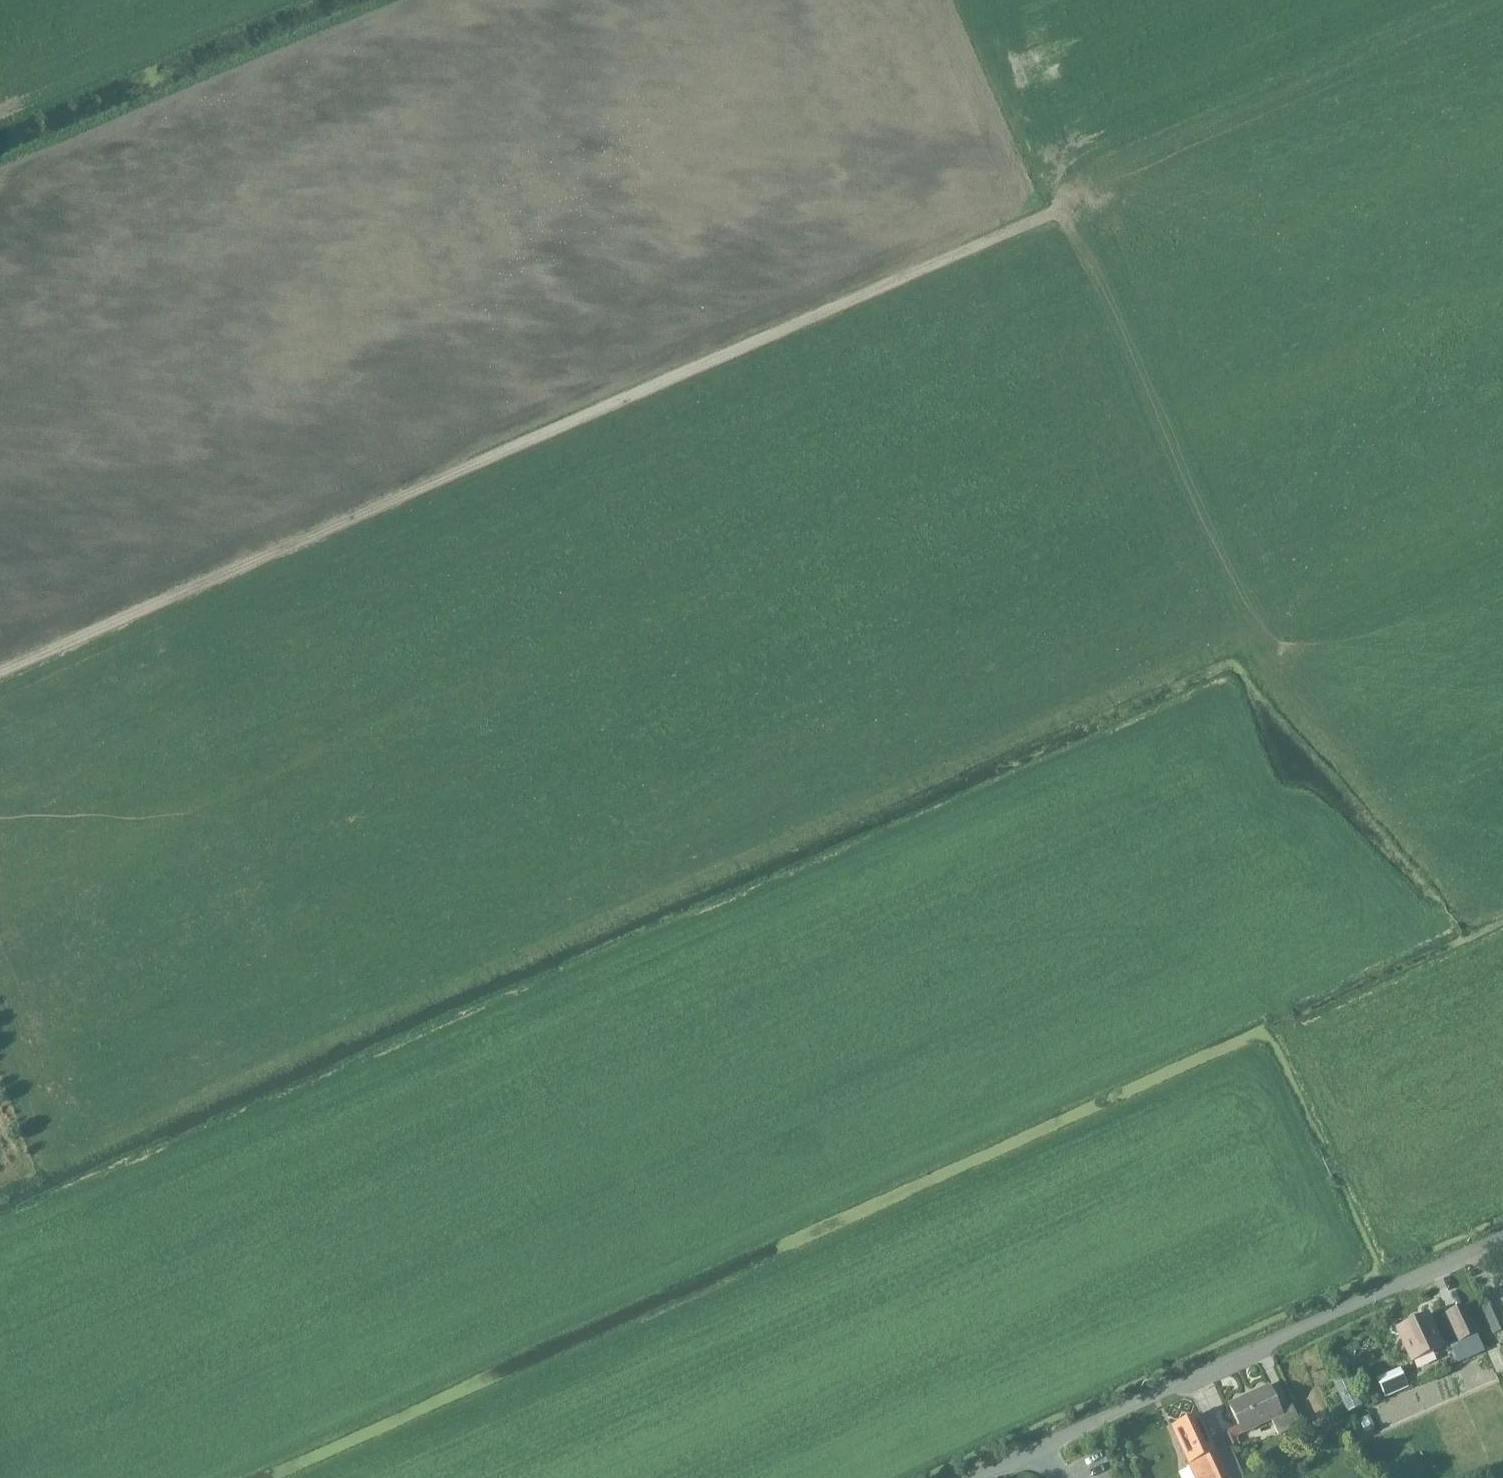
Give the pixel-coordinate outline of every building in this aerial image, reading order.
[(1463,1305),(1446,1313),(1458,1341),(1476,1333),(1463,1305)] [(1427,1314),(1396,1328),(1411,1360),(1441,1347),(1427,1314)] [(1497,1343),(1484,1349),(1496,1376),(1502,1373),(1502,1357),(1497,1343)] [(1228,1404),(1242,1434),(1271,1421),(1278,1435),(1301,1424),(1292,1404),(1279,1410),(1268,1386),(1228,1404)] [(1215,1451),(1198,1413),(1169,1427),(1188,1464),(1198,1459),(1207,1477),(1228,1477),(1215,1451)]
